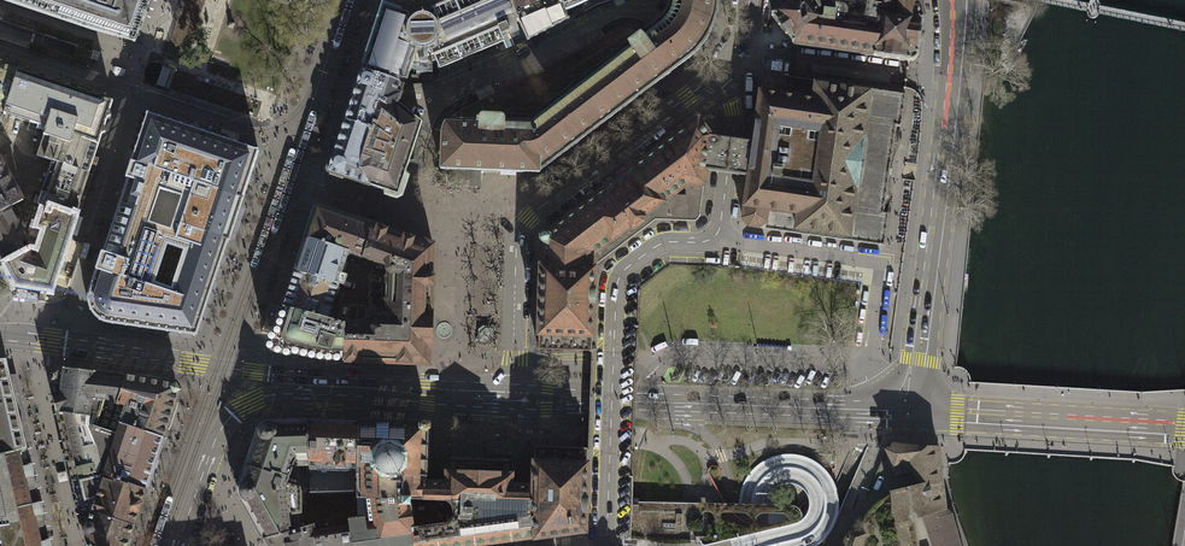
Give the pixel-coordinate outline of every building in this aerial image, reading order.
[(150,0),(2,0),(4,1),(92,30),(135,42),(149,3),(150,0)] [(510,0),(455,0),(432,10),(437,21),(436,22),(432,18),(427,15),(423,15),(418,16),(414,18),(411,20),(408,23),(406,22),(409,14),(383,5),(372,37),(362,66),(367,67),(365,71),(398,82),(400,78),(406,80),(407,75),(410,68),(411,62),(416,64),(420,65),(426,65),(429,64),(430,64),(436,62),(439,68),(476,52),(503,41),(501,35),(509,32),(511,36),(513,35),(519,32),(515,22),(519,21),(510,0)] [(519,21),(528,41),(533,38),(570,19),(566,11),(561,0),(510,0),(519,21)] [(566,11),(581,4),(584,11),(597,4),(611,0),(561,0),(566,11)] [(672,72),(679,66),(683,63),(698,51),(705,41),(711,30),(715,17),(717,3),(717,0),(669,0),(669,3),(667,9),(663,16),(654,24),(649,27),(645,31),(641,33),(644,35),(672,72)] [(770,15),(793,45),(872,55),(873,56),(906,61),(909,62),(913,60),(917,57),(918,54),(921,36),(924,17),(921,0),(870,0),(866,22),(845,19),(846,13),(845,10),(842,9),(821,6),(817,0),(772,0),(770,15)] [(441,137),(440,169),(492,171),(540,173),(557,160),(595,131),(624,109),(658,82),(672,72),(644,35),(641,33),(637,31),(632,30),(626,29),(621,29),(615,30),(612,31),(601,37),(591,42),(492,94),(488,96),(478,101),(465,108),(460,111),(455,114),(452,117),(449,120),(447,124),(445,124),(443,128),(442,133),(441,137)] [(100,66),(107,68),(112,48),(104,46),(100,66)] [(100,53),(93,51),(91,59),(97,61),(100,53)] [(0,65),(0,103),(6,105),(18,71),(0,65)] [(124,69),(116,67),(114,73),(121,76),(124,69)] [(36,156),(51,161),(89,173),(95,157),(113,102),(18,70),(18,71),(6,105),(3,114),(36,125),(33,135),(43,138),(38,152),(36,156)] [(398,82),(365,71),(361,70),(358,80),(344,121),(381,133),(386,117),(391,119),(396,103),(398,103),(401,93),(404,85),(398,82)] [(789,76),(769,73),(765,77),(760,80),(752,142),(747,142),(732,139),(716,137),(710,136),(706,170),(710,171),(727,173),(742,176),(747,176),(742,218),(747,226),(799,234),(799,231),(844,238),(844,240),(884,245),(888,213),(884,212),(889,175),(890,175),(891,169),(892,163),(890,162),(896,126),(901,126),(905,93),(865,87),(865,89),(820,83),(820,81),(789,76)] [(492,94),(487,84),(484,86),(473,92),(474,93),(478,101),(488,96),(492,94)] [(381,133),(344,121),(342,128),(333,153),(327,172),(384,191),(384,196),(397,200),(403,197),(410,176),(405,173),(407,168),(410,160),(422,122),(410,113),(402,107),(398,103),(396,103),(391,119),(386,117),(381,133)] [(171,175),(242,199),(250,176),(258,151),(147,114),(138,138),(130,162),(171,175)] [(538,349),(550,350),(592,351),(593,344),(595,274),(595,265),(613,251),(656,219),(695,221),(697,220),(699,218),(700,214),(702,199),(706,170),(710,136),(697,119),(660,148),(605,189),(542,237),(540,293),(538,349)] [(22,199),(17,190),(21,188),(17,183),(14,184),(0,158),(0,211),(22,199)] [(89,173),(51,161),(50,165),(37,204),(74,216),(75,217),(77,210),(88,178),(89,173)] [(197,335),(228,241),(157,217),(171,175),(130,162),(124,182),(102,251),(101,251),(98,260),(88,290),(87,296),(87,303),(90,310),(95,317),(101,322),(108,324),(195,336),(195,335),(196,336),(196,335),(197,335)] [(242,199),(171,175),(157,217),(228,241),(242,199)] [(6,263),(31,250),(26,240),(27,239),(25,235),(35,203),(22,199),(0,211),(0,252),(6,263)] [(64,247),(74,216),(37,204),(35,203),(25,235),(27,239),(26,240),(31,250),(6,263),(5,264),(16,284),(30,286),(51,289),(64,247)] [(361,257),(372,225),(316,205),(305,238),(348,253),(361,257)] [(345,323),(344,360),(386,362),(429,363),(433,245),(403,235),(379,227),(372,225),(361,257),(368,259),(386,265),(385,309),(375,309),(375,311),(371,309),(369,315),(372,317),(372,322),(345,321),(345,323)] [(348,253),(305,238),(294,270),(338,284),(348,253)] [(338,284),(294,270),(283,306),(327,318),(338,284)] [(291,354),(292,353),(300,355),(311,357),(323,359),(337,360),(338,360),(339,360),(339,359),(340,358),(341,358),(342,358),(342,360),(344,360),(345,323),(327,318),(283,306),(282,307),(284,308),(284,311),(283,311),(282,311),(281,311),(281,312),(274,332),(273,332),(272,333),(271,333),(270,334),(267,342),(267,345),(268,347),(269,349),(272,351),(288,355),(289,355),(290,355),(291,354)] [(479,342),(488,342),(494,336),(494,327),(485,326),(479,332),(479,342)] [(30,460),(6,358),(0,359),(0,545),(50,545),(30,460)] [(69,471),(72,481),(102,474),(146,489),(153,467),(156,468),(157,464),(159,460),(156,459),(163,437),(110,420),(126,375),(92,371),(62,367),(54,373),(52,375),(49,384),(49,387),(63,447),(65,453),(63,454),(62,455),(63,458),(63,460),(65,461),(67,461),(69,471)] [(173,384),(126,375),(110,420),(163,437),(178,392),(181,390),(177,382),(173,384)] [(262,538),(290,530),(288,512),(299,511),(298,464),(308,464),(305,419),(260,420),(242,474),(236,492),(262,538)] [(358,421),(305,419),(308,464),(308,469),(337,470),(337,465),(357,466),(358,421)] [(424,481),(426,424),(358,421),(357,466),(358,517),(349,519),(352,545),(414,545),(412,527),(409,498),(424,498),(424,481)] [(940,477),(939,445),(916,443),(892,441),(885,452),(891,478),(913,473),(915,479),(916,485),(922,515),(945,507),(940,477)] [(587,446),(532,445),(532,468),(531,485),(522,484),(511,483),(512,459),(492,459),(446,458),(445,481),(424,481),(424,498),(445,499),(450,502),(452,507),(453,511),(452,517),(450,520),(447,523),(412,527),(414,545),(464,545),(500,541),(586,530),(586,505),(587,453),(587,446)] [(102,474),(72,481),(79,514),(91,511),(134,525),(146,489),(102,474)] [(922,515),(916,485),(912,486),(891,491),(897,522),(918,516),(922,515)] [(922,515),(933,545),(959,545),(955,530),(950,514),(945,507),(922,515)] [(79,514),(80,518),(81,523),(87,545),(127,545),(130,535),(133,534),(135,528),(133,525),(134,525),(91,511),(79,514)] [(349,519),(348,513),(336,516),(338,527),(326,529),(322,520),(290,530),(262,538),(267,545),(352,545),(349,519)] [(839,545),(861,545),(864,534),(850,528),(845,533),(839,545)]
